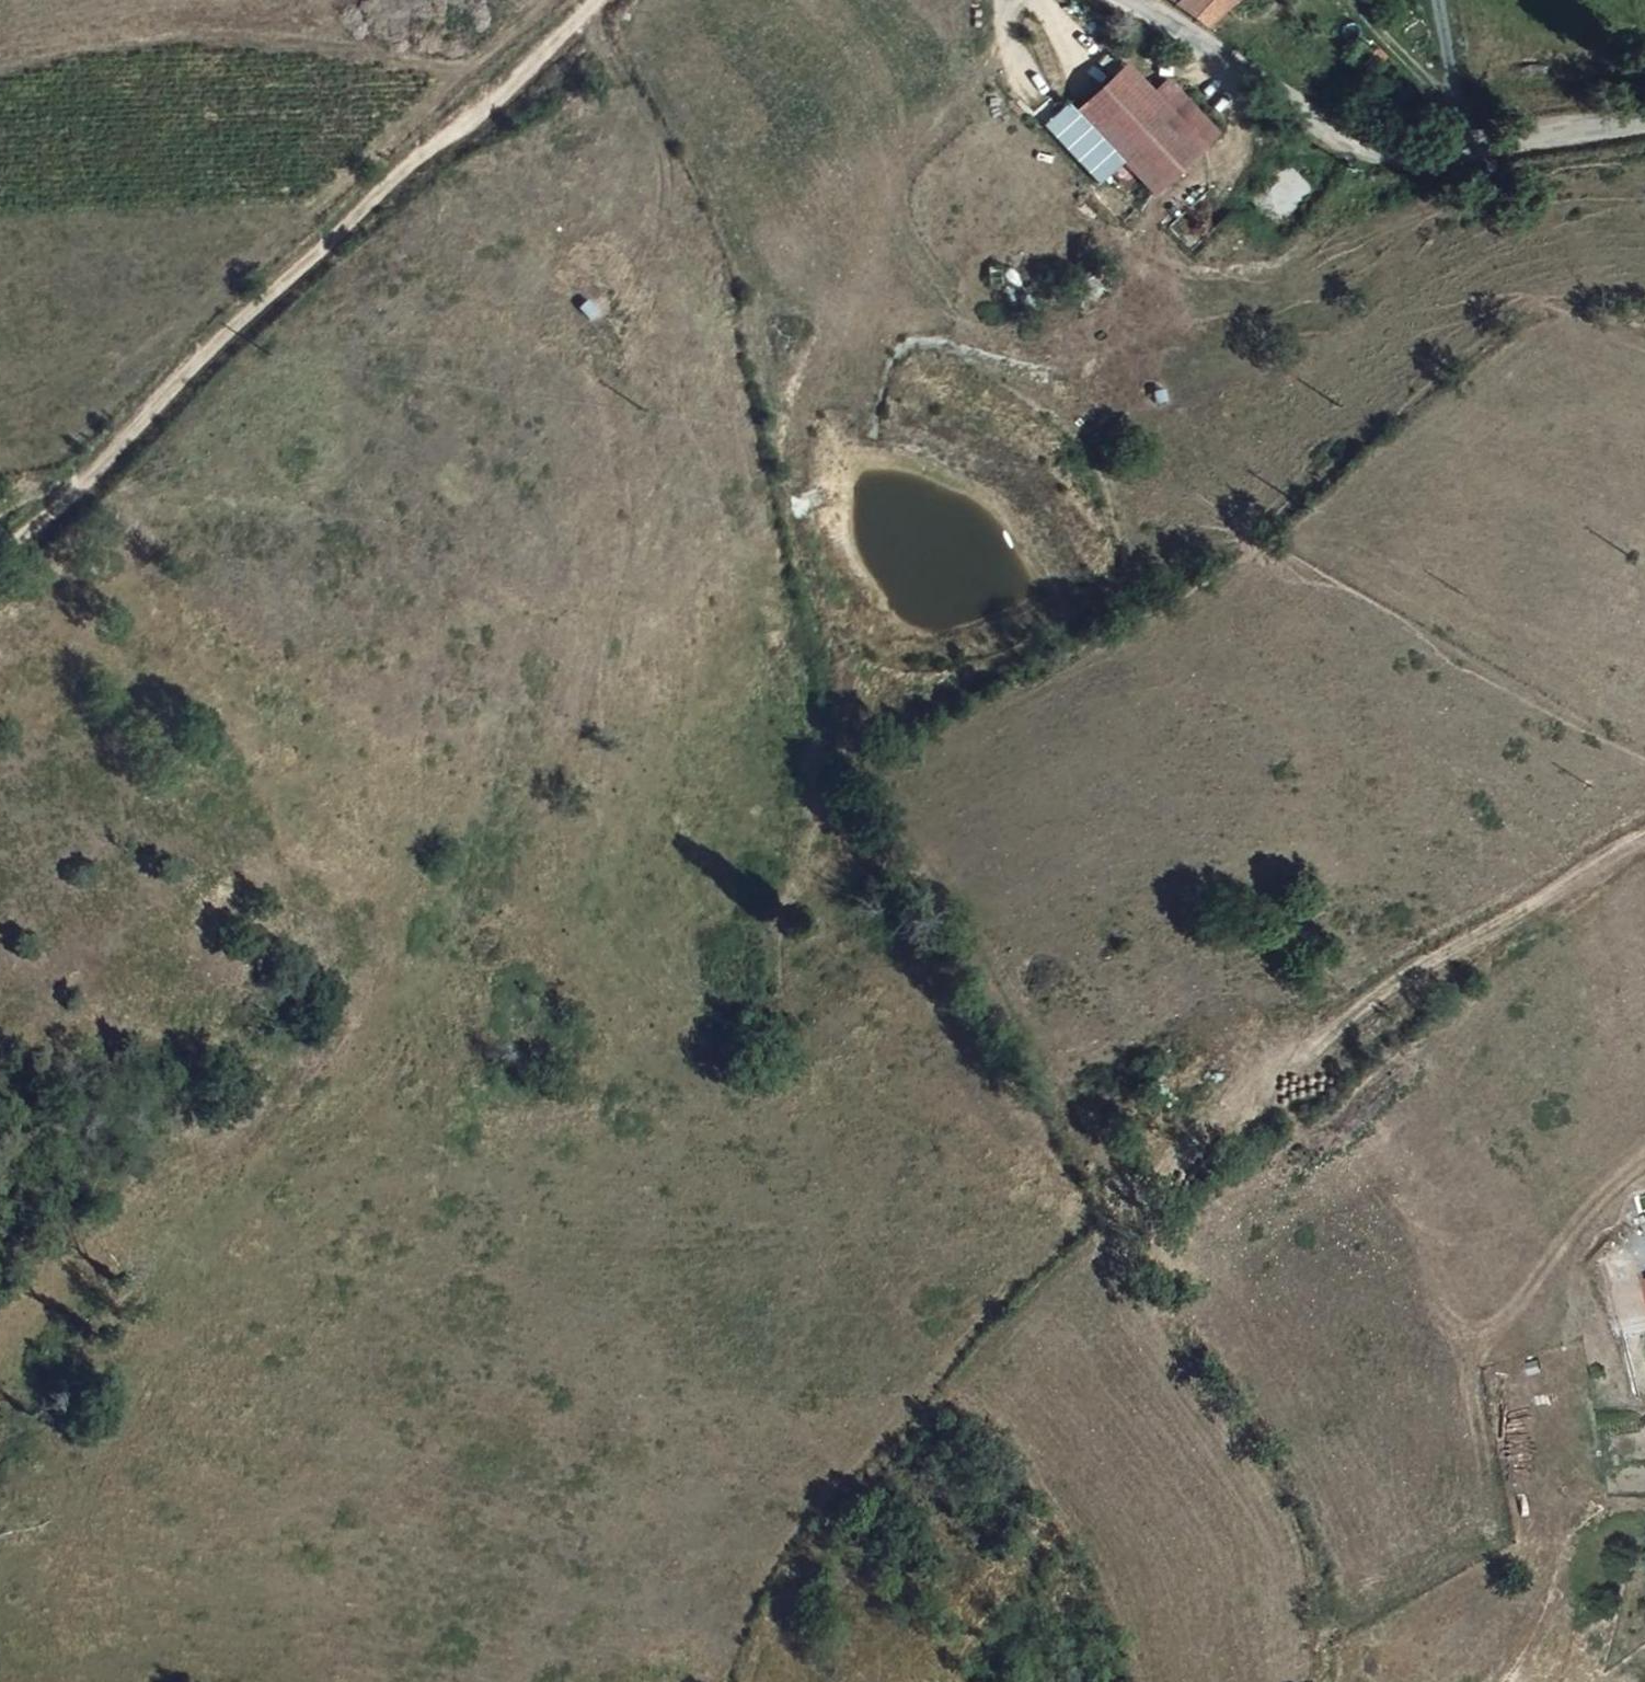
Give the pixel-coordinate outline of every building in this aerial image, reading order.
[(1173,65),(1126,121),(1177,164),(1211,193),(1273,124),(1223,78),(1206,97),(1173,65)] [(1177,164),(1126,121),(1116,112),(1094,137),(1156,190),(1177,164)]
